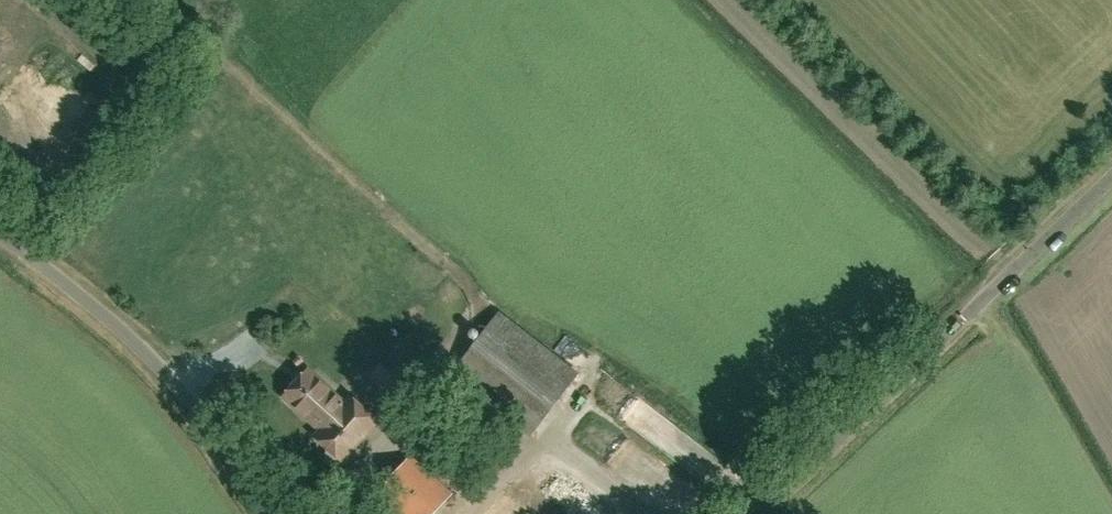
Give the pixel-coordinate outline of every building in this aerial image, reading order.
[(452,374),(530,434),(577,373),(499,313),(452,374)] [(307,370),(283,396),(321,430),(315,437),(328,448),(326,453),(327,457),(330,460),(334,460),(338,458),(341,461),(376,422),(350,398),(344,404),(307,370)] [(410,456),(377,493),(400,513),(433,513),(452,494),(410,456)]
